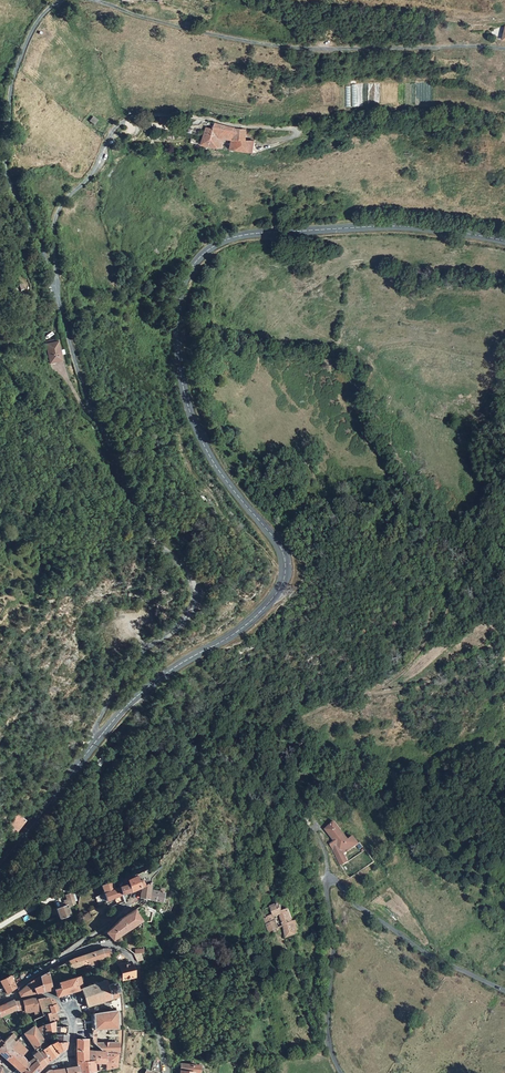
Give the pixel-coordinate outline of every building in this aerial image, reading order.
[(236,128),(215,124),(213,130),(214,130),(213,135),(215,135),(216,132),(221,133),(220,136),(222,139),(226,140),(226,139),(234,140),(238,140),(246,140),(246,130),(242,130),(236,128)] [(223,149),(224,145),(220,145),(222,139),(220,136),(221,133),(216,132),(215,135),(213,135),(214,130),(213,130),(206,129),(202,146),(215,148),(223,149)] [(231,146),(231,150),(250,152),(252,141),(246,140),(238,140),(237,146),(233,146),(231,146)] [(62,360),(59,342),(47,343),(49,362),(62,360)] [(15,832),(26,820),(17,814),(7,826),(15,832)] [(302,829),(311,822),(305,815),(296,822),(302,829)] [(334,821),(326,828),(325,828),(335,840),(345,853),(353,847),(358,843),(353,836),(348,839),(334,821)] [(345,853),(335,840),(330,844),(340,864),(348,861),(349,860),(344,853),(345,853)] [(129,883),(131,891),(142,888),(140,897),(146,899),(147,898),(148,899),(150,889),(151,883),(144,886),(142,880),(138,881),(136,874),(133,875),(134,877),(128,879),(129,883)] [(121,886),(120,886),(116,888),(113,881),(102,885),(107,899),(106,900),(107,902),(115,898),(122,895),(122,894),(123,894),(121,886)] [(121,886),(123,894),(131,891),(129,883),(124,885),(123,884),(121,884),(121,886)] [(150,889),(148,899),(153,900),(157,901),(162,901),(164,888),(161,887),(160,892),(150,889)] [(124,901),(122,895),(115,898),(118,904),(124,901)] [(279,913),(284,926),(286,938),(292,936),(299,933),(295,921),(293,922),(287,910),(281,912),(278,904),(262,910),(265,917),(263,918),(269,932),(279,928),(274,915),(279,913)] [(69,908),(68,905),(58,909),(61,919),(72,914),(70,910),(72,909),(71,907),(69,908)] [(121,918),(106,932),(110,937),(114,940),(141,920),(136,913),(137,911),(136,909),(121,918)] [(109,911),(101,918),(105,923),(113,916),(109,911)] [(122,942),(119,944),(133,954),(140,954),(143,954),(143,949),(135,950),(122,942)] [(84,955),(86,961),(87,963),(95,960),(103,957),(110,956),(110,949),(102,950),(93,952),(84,955)] [(118,953),(114,958),(116,964),(124,961),(126,958),(118,953)] [(68,961),(71,969),(77,967),(77,965),(86,961),(84,955),(82,956),(77,957),(73,959),(68,961)] [(129,963),(129,962),(119,965),(123,980),(133,977),(129,963)] [(40,977),(42,985),(44,992),(49,991),(52,991),(51,988),(52,987),(52,985),(51,985),(50,982),(48,972),(40,977)] [(16,988),(14,984),(10,976),(2,980),(1,979),(0,979),(0,981),(0,982),(1,983),(7,994),(16,988)] [(57,997),(81,989),(83,988),(79,976),(74,978),(57,983),(58,987),(55,989),(55,990),(57,997)] [(29,983),(34,987),(42,985),(40,977),(29,983)] [(99,983),(83,988),(81,989),(83,995),(85,1001),(87,1007),(116,998),(116,997),(115,992),(116,991),(113,983),(106,985),(104,981),(103,981),(100,982),(99,983)] [(29,983),(19,992),(20,997),(36,994),(34,987),(29,983)] [(42,985),(34,987),(36,994),(44,992),(42,985)] [(43,998),(40,999),(43,1007),(48,1006),(54,1004),(51,1000),(48,998),(45,997),(43,998)] [(36,1000),(42,1015),(34,1019),(32,1020),(34,1024),(36,1029),(49,1024),(48,1019),(46,1015),(50,1013),(48,1006),(43,1007),(40,999),(40,998),(36,1000)] [(23,1010),(24,1013),(32,1011),(34,1019),(42,1015),(36,1000),(30,999),(21,1001),(23,1010)] [(1,1016),(15,1010),(15,1011),(23,1010),(21,1001),(13,1002),(12,1000),(0,1006),(0,1017),(1,1016)] [(56,1011),(54,1004),(48,1006),(50,1013),(53,1012),(56,1011)] [(116,1011),(93,1014),(93,1020),(92,1020),(92,1024),(93,1024),(93,1030),(117,1029),(116,1011)] [(52,1023),(49,1024),(36,1029),(41,1036),(48,1033),(51,1033),(52,1032),(52,1023)] [(39,1036),(32,1025),(22,1033),(29,1043),(39,1036)] [(54,1027),(54,1032),(53,1040),(53,1042),(64,1042),(66,1027),(54,1027)] [(3,1059),(10,1051),(7,1047),(11,1044),(13,1042),(11,1039),(14,1036),(11,1033),(9,1035),(1,1042),(0,1042),(0,1056),(3,1059)] [(46,1046),(39,1036),(29,1043),(34,1049),(38,1047),(40,1050),(46,1046)] [(73,1051),(84,1051),(84,1039),(73,1039),(73,1051)] [(23,1048),(17,1042),(15,1040),(13,1042),(11,1044),(22,1054),(25,1050),(23,1048)] [(48,1044),(49,1045),(56,1054),(63,1049),(64,1042),(53,1042),(53,1040),(50,1043),(48,1044)] [(14,1068),(22,1060),(23,1059),(20,1056),(22,1054),(11,1044),(7,1047),(10,1051),(3,1059),(14,1068)] [(56,1054),(49,1045),(48,1044),(46,1046),(40,1050),(48,1060),(56,1054)] [(117,1053),(118,1053),(118,1044),(94,1044),(102,1052),(117,1053)] [(48,1060),(40,1050),(38,1047),(34,1049),(30,1052),(30,1053),(30,1054),(31,1056),(32,1058),(39,1069),(42,1065),(45,1062),(48,1060)] [(84,1051),(73,1051),(73,1056),(74,1062),(74,1066),(75,1072),(90,1072),(91,1072),(91,1066),(92,1063),(83,1062),(84,1053),(84,1051)] [(96,1065),(97,1054),(84,1053),(83,1062),(92,1063),(95,1063),(95,1065),(96,1065)] [(113,1067),(114,1055),(97,1054),(96,1065),(96,1066),(96,1072),(113,1067)] [(146,1070),(144,1072),(162,1072),(160,1061),(153,1059),(151,1067),(149,1072),(146,1070)] [(22,1060),(14,1068),(19,1072),(22,1072),(29,1065),(22,1060)] [(192,1072),(193,1065),(181,1064),(180,1072),(192,1072)]
